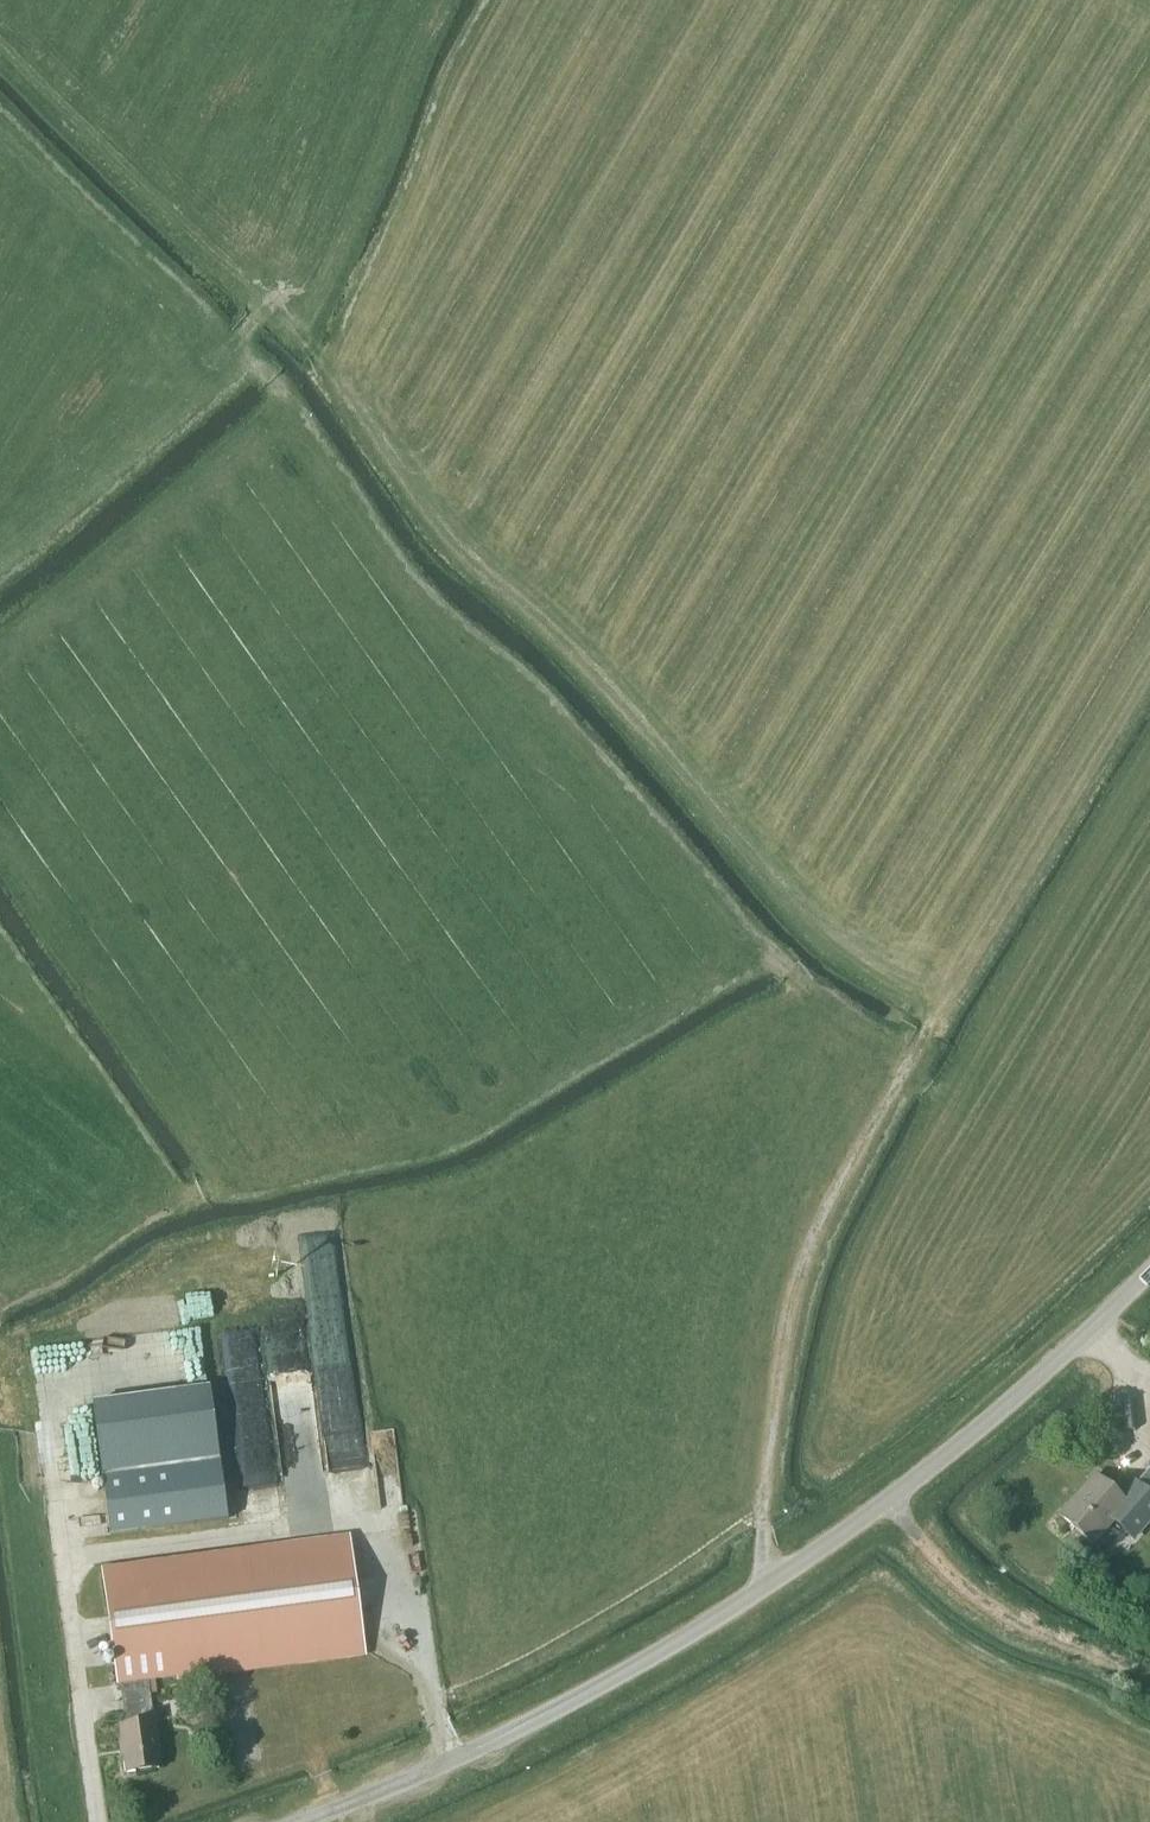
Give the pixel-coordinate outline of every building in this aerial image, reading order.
[(328,1467),(364,1463),(347,1320),(267,1330),(271,1367),(294,1365),(297,1390),(277,1392),(279,1406),(321,1401),(328,1467)] [(109,1535),(228,1519),(212,1396),(94,1410),(109,1535)] [(1058,1515),(1090,1544),(1110,1521),(1130,1538),(1149,1516),(1149,1499),(1134,1484),(1133,1484),(1119,1500),(1096,1480),(1076,1503),(1072,1499),(1058,1515)] [(177,1681),(366,1657),(350,1535),(102,1568),(118,1684),(119,1684),(125,1725),(119,1726),(125,1773),(160,1768),(154,1721),(153,1721),(147,1680),(176,1677),(177,1681)]
